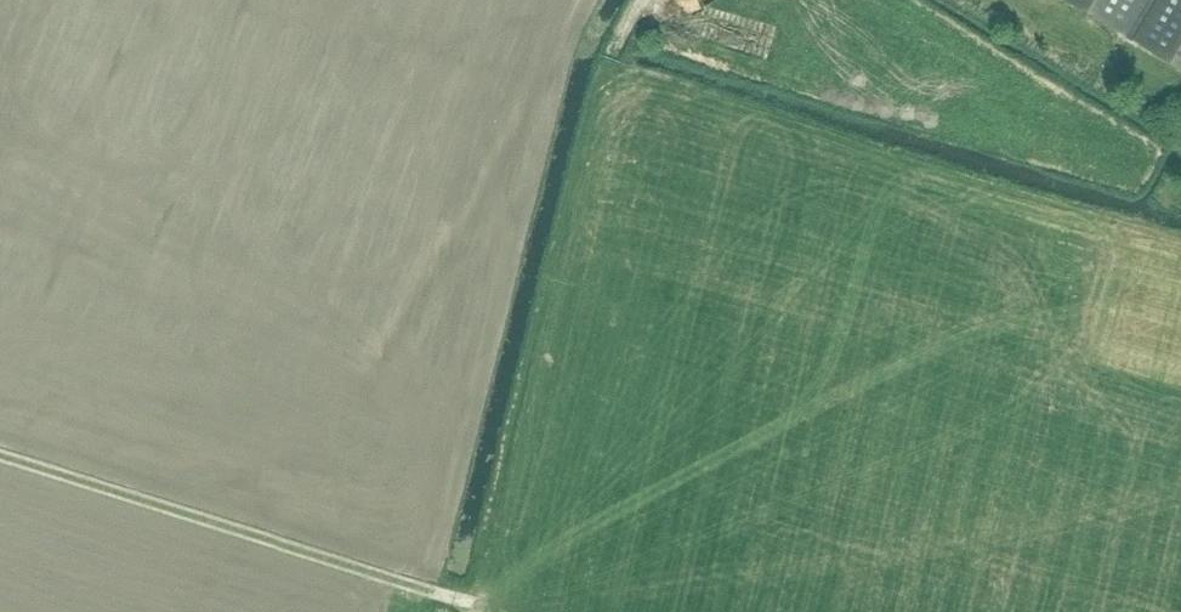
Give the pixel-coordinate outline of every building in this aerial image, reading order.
[(1180,67),(1180,0),(1069,0),(1180,67)]
